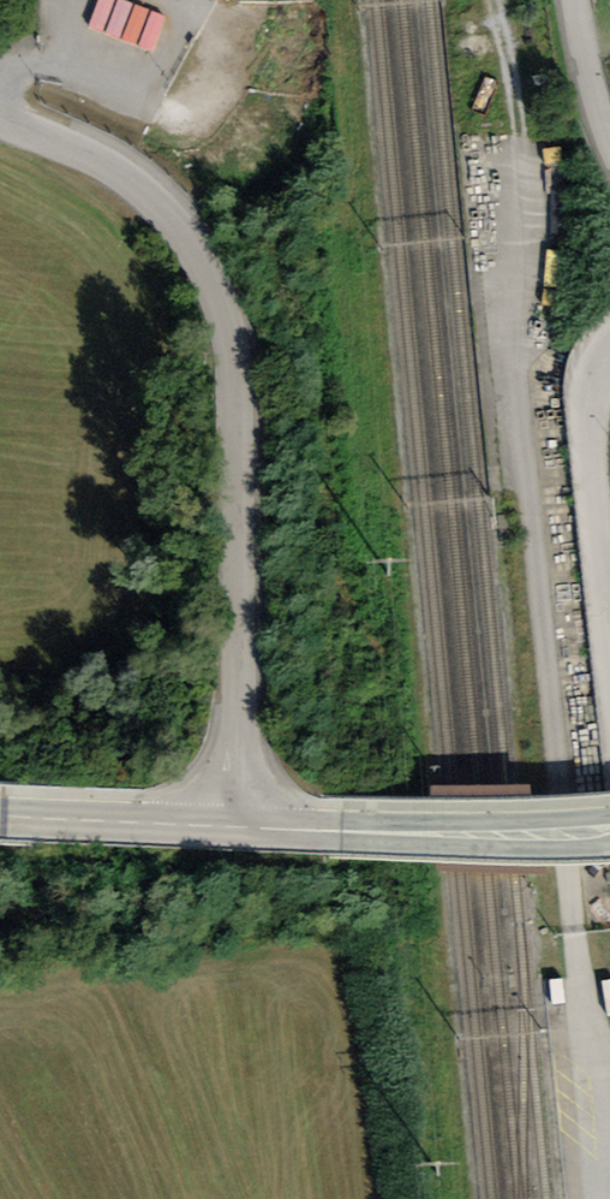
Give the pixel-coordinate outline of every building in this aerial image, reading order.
[(157,57),(171,22),(116,0),(105,0),(93,32),(157,57)]
